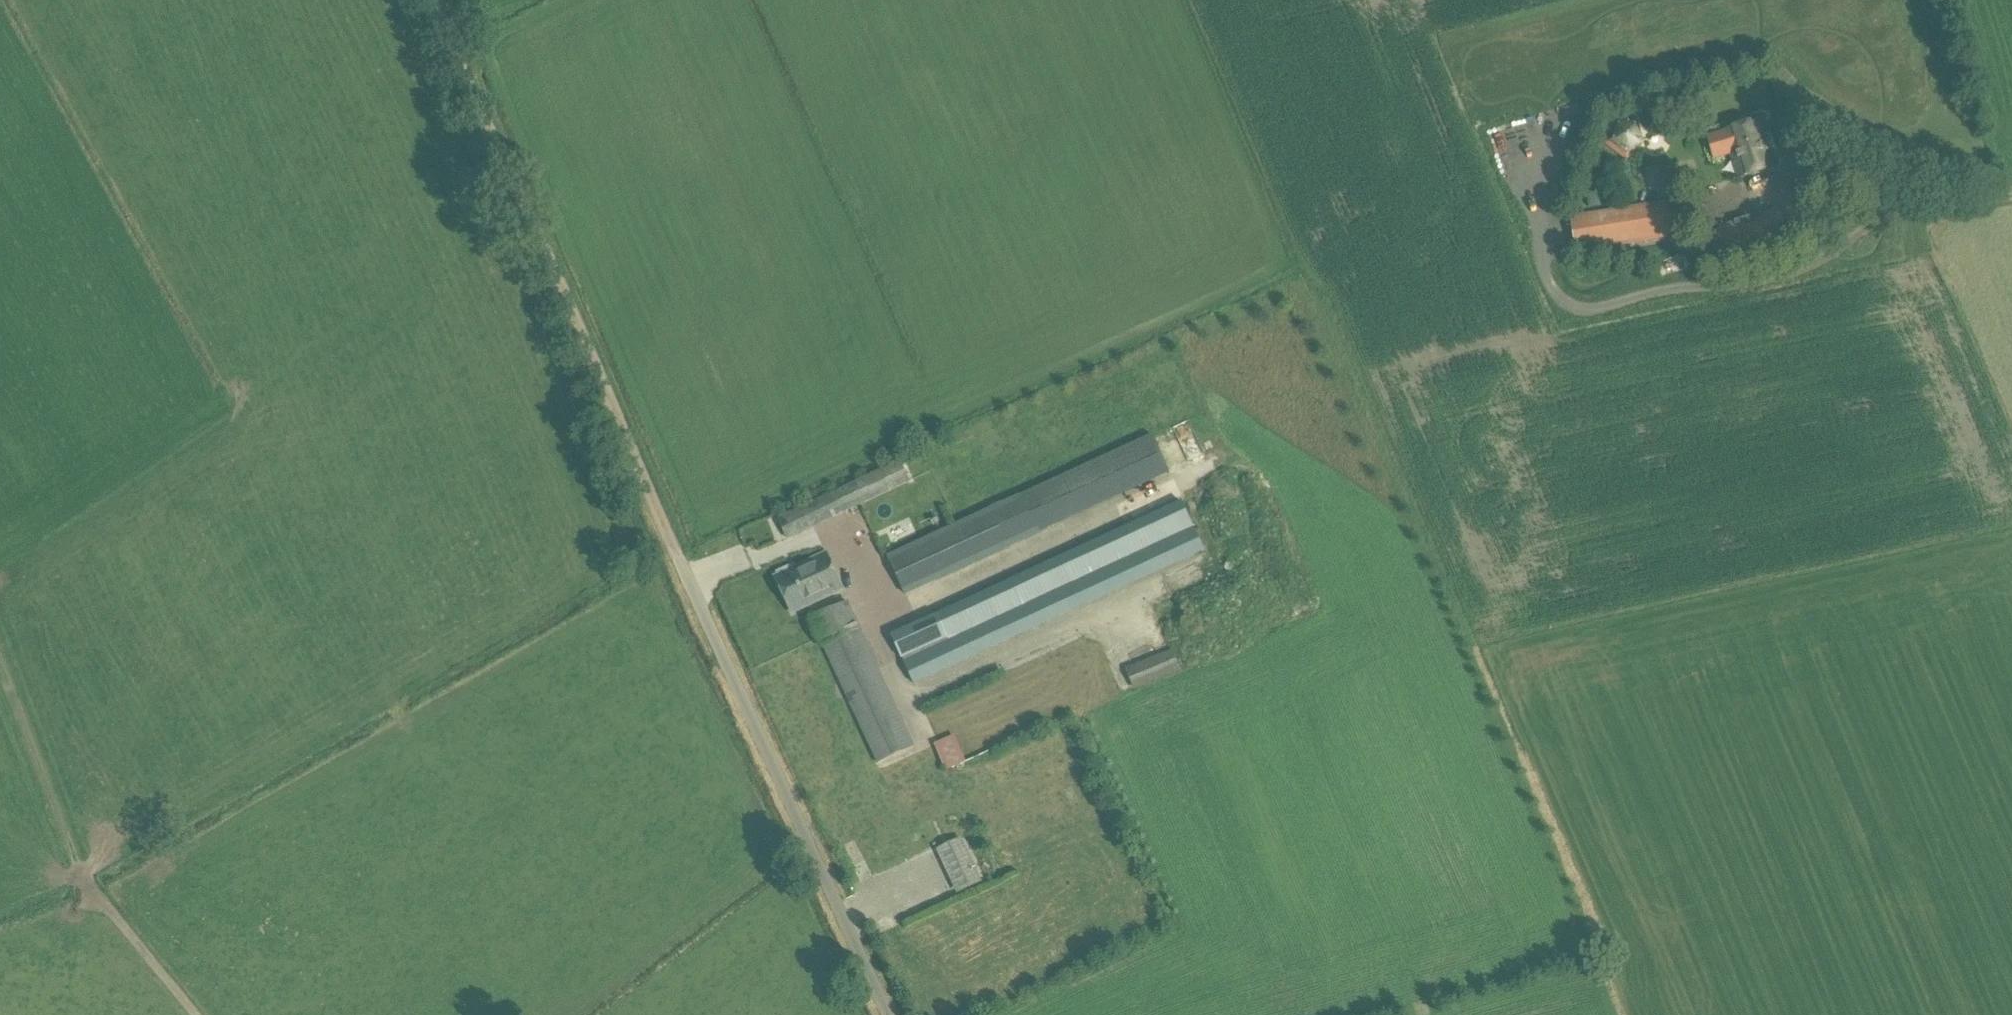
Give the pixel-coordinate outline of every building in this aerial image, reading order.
[(1627,119),(1614,119),(1605,144),(1627,160),(1638,152),(1634,147),(1641,142),(1636,125),(1627,125),(1627,119)] [(1761,121),(1710,137),(1716,159),(1732,154),(1739,177),(1775,166),(1765,135),(1769,131),(1766,123),(1761,123),(1761,121)] [(1694,198),(1573,217),(1578,251),(1698,231),(1694,198)] [(1154,436),(891,556),(908,593),(1170,473),(1154,436)] [(896,455),(906,487),(958,471),(947,439),(896,455)] [(874,475),(766,516),(776,544),(818,529),(843,520),(839,510),(861,502),(871,528),(893,520),(888,507),(908,499),(898,474),(877,482),(874,475)] [(1184,502),(894,635),(915,683),(1206,552),(1184,502)] [(829,555),(779,578),(794,612),(844,589),(829,555)] [(1113,643),(1121,664),(1152,652),(1140,622),(1127,627),(1131,636),(1113,643)] [(938,774),(960,764),(946,734),(924,745),(938,774)] [(944,891),(969,885),(958,840),(933,846),(944,891)] [(1107,882),(1119,878),(1112,862),(1101,866),(1107,882)] [(1120,920),(1131,924),(1137,908),(1126,904),(1120,920)]
